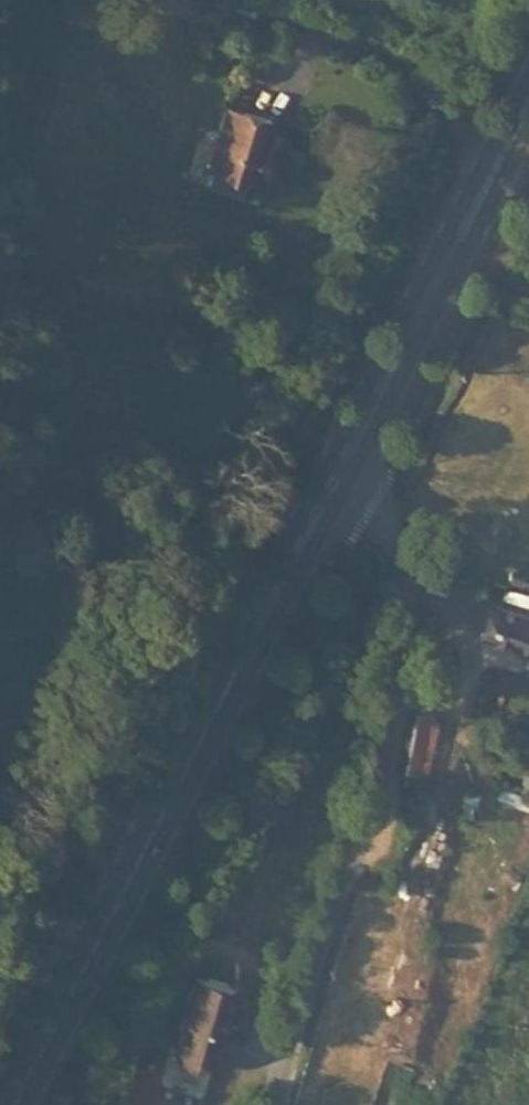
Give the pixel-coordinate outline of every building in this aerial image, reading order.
[(233,106),(212,173),(253,186),(265,146),(271,148),(280,121),(233,106)] [(508,541),(495,537),(490,552),(503,557),(508,541)] [(528,667),(528,617),(496,606),(486,638),(527,652),(523,665),(528,667)] [(406,755),(424,759),(432,715),(416,711),(406,755)] [(255,967),(219,954),(196,1024),(197,1034),(204,1041),(214,1045),(225,1043),(232,1035),(246,993),(255,967)] [(254,995),(246,993),(232,1035),(225,1043),(229,1051),(239,1040),(254,995)]
